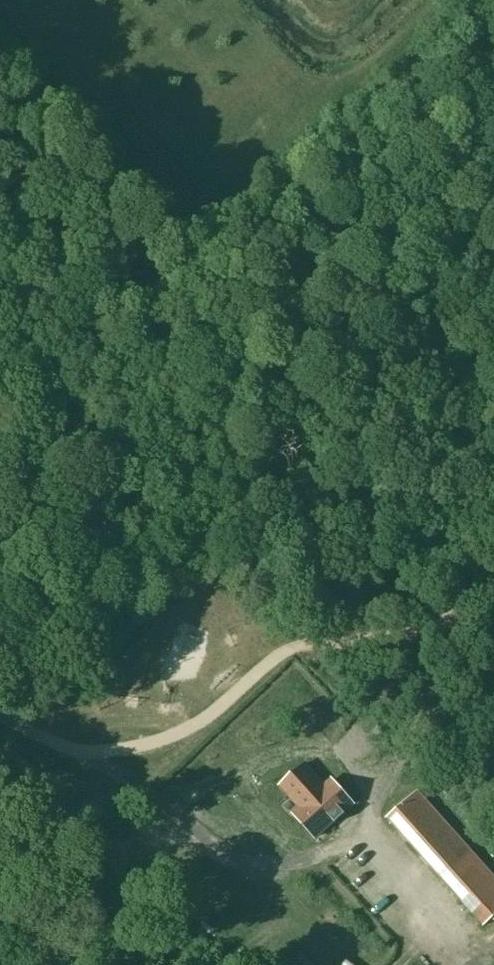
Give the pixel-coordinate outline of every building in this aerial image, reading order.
[(332,779),(325,786),(304,763),(281,785),(301,807),(294,814),(315,837),(353,803),(332,779)] [(417,790),(386,817),(483,927),(493,917),(493,876),(466,845),(473,838),(451,814),(444,820),(417,790)]
